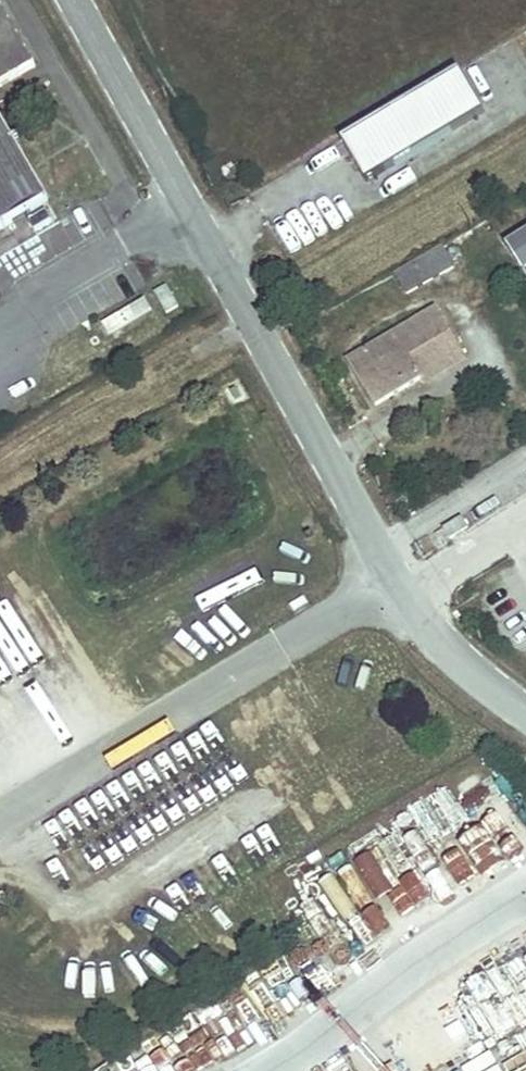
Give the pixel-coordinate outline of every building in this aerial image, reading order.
[(35,66),(0,7),(0,87),(35,66)] [(366,183),(485,112),(460,70),(341,140),(366,183)] [(51,203),(0,117),(0,233),(51,203)] [(509,246),(525,273),(525,235),(509,246)] [(407,294),(453,267),(442,247),(395,274),(407,294)] [(453,261),(462,256),(458,249),(449,253),(453,261)] [(167,285),(154,293),(166,314),(179,307),(167,285)] [(417,371),(459,346),(437,309),(349,360),(375,405),(421,378),(417,371)] [(421,378),(463,353),(459,346),(417,371),(421,378)] [(462,517),(443,528),(450,540),(469,528),(462,517)] [(290,606),(294,613),(309,605),(304,597),(290,606)]
